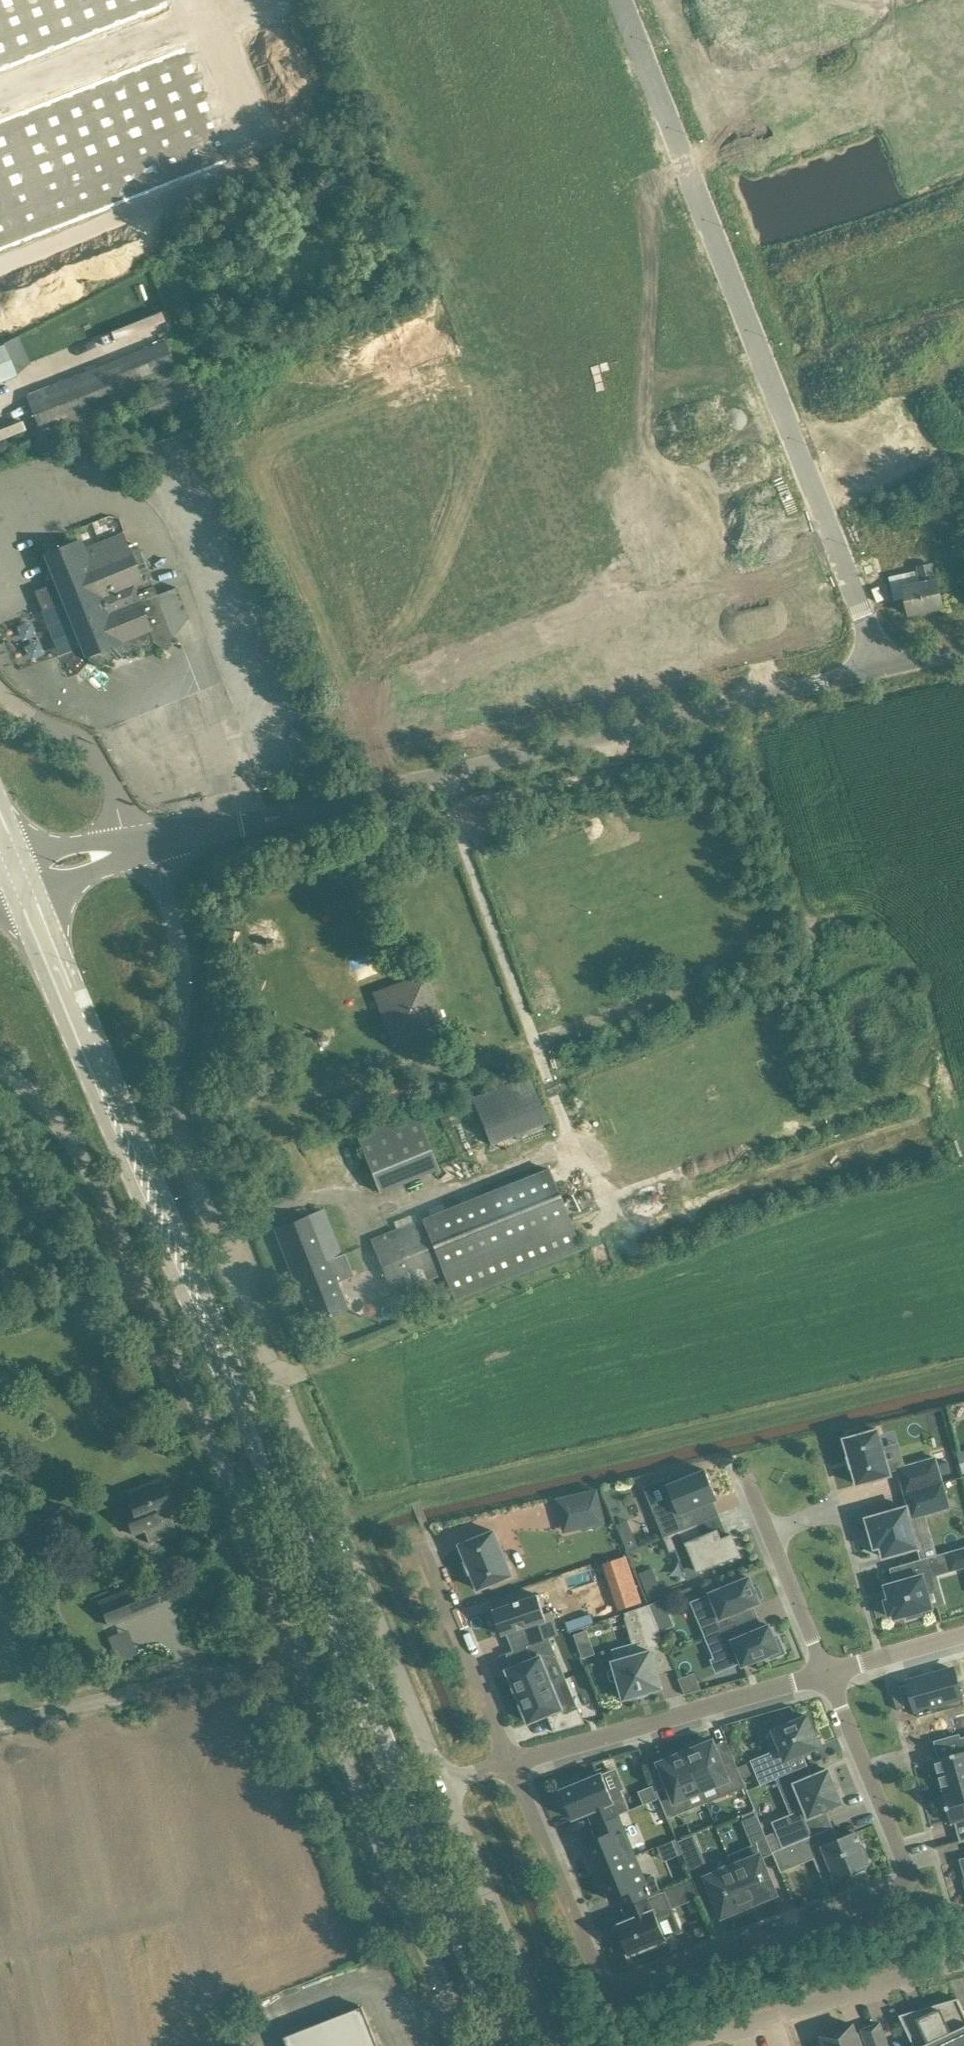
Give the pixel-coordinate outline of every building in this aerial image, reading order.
[(162,0),(0,0),(0,70),(164,6),(162,0)] [(181,49),(0,120),(0,251),(226,162),(181,49)] [(26,395),(41,434),(121,402),(180,379),(165,341),(102,366),(102,365),(26,395)] [(16,372),(3,343),(0,344),(0,380),(16,372)] [(184,381),(144,397),(152,419),(192,403),(184,381)] [(79,541),(60,548),(45,554),(54,576),(57,582),(54,583),(34,591),(42,611),(64,602),(88,661),(90,660),(99,668),(105,661),(109,664),(114,657),(118,660),(124,654),(128,657),(133,650),(137,653),(143,646),(147,649),(152,642),(162,650),(169,642),(189,617),(177,587),(157,596),(153,587),(151,587),(148,580),(150,579),(137,545),(127,549),(122,535),(98,545),(83,551),(79,541)] [(918,572),(890,578),(895,601),(906,598),(910,614),(943,607),(937,580),(936,581),(932,564),(917,568),(918,572)] [(379,994),(395,1039),(440,1022),(424,977),(379,994)] [(530,1076),(474,1098),(493,1146),(549,1123),(530,1076)] [(234,1088),(225,1096),(237,1108),(246,1100),(234,1088)] [(455,1109),(439,1115),(445,1129),(460,1123),(455,1109)] [(357,1136),(378,1191),(438,1168),(415,1114),(357,1136)] [(396,1229),(371,1239),(392,1293),(442,1273),(453,1300),(581,1249),(549,1170),(417,1223),(397,1231),(396,1229)] [(323,1209),(294,1221),(276,1228),(313,1321),(347,1308),(336,1282),(363,1272),(353,1248),(341,1254),(323,1209)] [(377,1312),(383,1328),(399,1322),(392,1306),(377,1312)] [(850,1456),(849,1457),(852,1467),(853,1467),(858,1484),(891,1475),(878,1429),(864,1433),(862,1428),(849,1432),(850,1437),(845,1439),(850,1456)] [(898,1468),(905,1493),(943,1482),(936,1457),(898,1468)] [(654,1510),(664,1536),(699,1522),(693,1509),(718,1499),(706,1469),(681,1479),(680,1476),(661,1480),(666,1505),(654,1510)] [(176,1532),(167,1512),(171,1510),(159,1479),(125,1493),(131,1508),(123,1511),(132,1534),(143,1530),(148,1543),(176,1532)] [(912,1506),(867,1518),(871,1532),(866,1533),(870,1546),(875,1545),(875,1548),(881,1546),(884,1557),(919,1547),(911,1518),(950,1508),(943,1483),(908,1492),(912,1506)] [(558,1500),(563,1519),(565,1531),(585,1526),(604,1522),(597,1491),(558,1500)] [(699,1522),(664,1536),(671,1552),(676,1550),(681,1561),(693,1556),(699,1571),(741,1554),(733,1534),(722,1539),(718,1530),(704,1536),(699,1522)] [(472,1572),(479,1589),(513,1575),(495,1530),(461,1544),(468,1562),(467,1562),(471,1572),(472,1572)] [(947,1552),(892,1567),(896,1582),(886,1585),(890,1599),(886,1601),(890,1615),(894,1613),(896,1618),(907,1615),(908,1619),(923,1615),(922,1611),(933,1607),(928,1591),(936,1589),(932,1574),(951,1569),(947,1552)] [(596,1564),(583,1570),(591,1587),(600,1608),(602,1614),(616,1609),(596,1564)] [(657,1567),(642,1570),(648,1598),(663,1595),(657,1567)] [(706,1638),(737,1625),(741,1624),(736,1612),(761,1602),(759,1599),(764,1598),(759,1586),(754,1587),(750,1577),(711,1593),(716,1606),(696,1614),(706,1638)] [(97,1600),(108,1626),(162,1605),(152,1578),(97,1600)] [(538,1594),(494,1609),(503,1635),(526,1627),(531,1644),(550,1638),(559,1635),(551,1611),(545,1613),(538,1594)] [(641,1624),(648,1646),(664,1642),(649,1605),(638,1608),(643,1623),(641,1624)] [(737,1625),(706,1638),(714,1658),(724,1654),(729,1668),(742,1662),(743,1665),(769,1655),(770,1659),(786,1653),(780,1637),(776,1639),(770,1625),(742,1636),(737,1625)] [(107,1635),(117,1661),(139,1653),(130,1627),(107,1635)] [(587,1631),(576,1635),(584,1657),(595,1653),(587,1631)] [(531,1644),(527,1646),(533,1660),(508,1670),(520,1698),(553,1684),(544,1663),(558,1657),(550,1638),(531,1644)] [(609,1671),(612,1679),(619,1681),(624,1699),(662,1688),(652,1650),(613,1661),(615,1666),(609,1671)] [(954,1668),(908,1681),(918,1717),(936,1711),(934,1705),(962,1697),(954,1668)] [(589,1722),(582,1706),(565,1713),(553,1684),(520,1698),(529,1722),(548,1714),(555,1732),(589,1722)] [(597,1698),(586,1703),(590,1712),(600,1708),(597,1698)] [(820,1746),(807,1716),(774,1730),(781,1747),(751,1760),(761,1785),(785,1775),(780,1762),(820,1746)] [(943,1792),(963,1786),(963,1736),(959,1738),(963,1751),(935,1759),(944,1791),(943,1791),(943,1792)] [(701,1741),(685,1748),(702,1790),(716,1785),(721,1797),(746,1786),(742,1777),(738,1767),(734,1758),(723,1763),(713,1740),(702,1745),(701,1741)] [(702,1790),(685,1748),(669,1754),(671,1758),(659,1762),(669,1785),(657,1790),(668,1818),(691,1809),(686,1797),(702,1790)] [(747,1763),(738,1767),(742,1777),(752,1774),(747,1763)] [(772,1821),(783,1847),(813,1835),(806,1818),(843,1803),(829,1769),(796,1783),(806,1807),(772,1821)] [(594,1825),(619,1815),(630,1810),(622,1790),(611,1794),(602,1773),(581,1782),(579,1777),(564,1784),(565,1788),(562,1790),(563,1793),(559,1795),(564,1807),(568,1806),(574,1819),(589,1812),(594,1825)] [(654,1785),(640,1791),(645,1804),(659,1798),(654,1785)] [(943,1792),(944,1795),(940,1797),(943,1809),(948,1808),(952,1823),(963,1819),(963,1786),(943,1792)] [(636,1855),(619,1815),(594,1825),(599,1837),(586,1842),(591,1855),(588,1856),(592,1867),(596,1865),(598,1871),(636,1855)] [(745,1821),(754,1841),(767,1836),(758,1816),(745,1821)] [(834,1826),(813,1835),(783,1847),(773,1851),(781,1872),(815,1858),(824,1882),(837,1876),(837,1877),(852,1871),(854,1874),(867,1868),(866,1865),(868,1864),(867,1861),(870,1859),(865,1845),(861,1847),(855,1832),(839,1839),(834,1826)] [(747,1860),(733,1866),(751,1908),(766,1902),(764,1898),(777,1893),(757,1845),(743,1851),(747,1860)] [(683,1852),(692,1874),(706,1868),(697,1846),(683,1852)] [(647,1881),(636,1855),(598,1871),(601,1877),(597,1878),(601,1889),(605,1887),(610,1899),(619,1896),(624,1908),(662,1892),(656,1877),(647,1881)] [(751,1908),(733,1866),(706,1877),(722,1916),(735,1910),(736,1914),(751,1908)] [(624,1908),(629,1921),(617,1925),(622,1936),(618,1938),(624,1952),(628,1951),(629,1954),(648,1946),(650,1950),(664,1944),(663,1940),(666,1939),(658,1918),(672,1912),(664,1891),(662,1892),(624,1908)] [(958,1998),(926,2007),(929,2011),(919,2016),(916,2010),(900,2014),(909,2032),(915,2045),(963,2045),(963,2010),(958,1998)] [(287,2045),(378,2045),(362,2005),(284,2036),(287,2045)] [(826,2045),(888,2045),(880,2023),(864,2029),(864,2030),(857,2033),(853,2024),(823,2035),(826,2045)]
